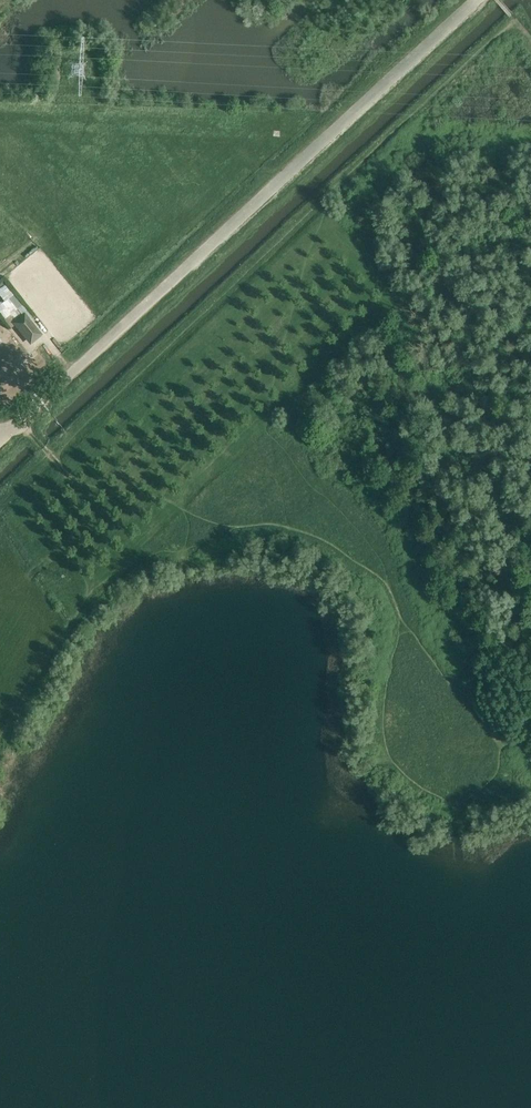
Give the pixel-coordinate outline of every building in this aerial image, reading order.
[(14,310),(5,300),(12,295),(4,285),(0,288),(0,296),(3,300),(0,302),(0,313),(4,318),(14,310)] [(31,340),(38,335),(24,317),(17,323),(31,340)]
